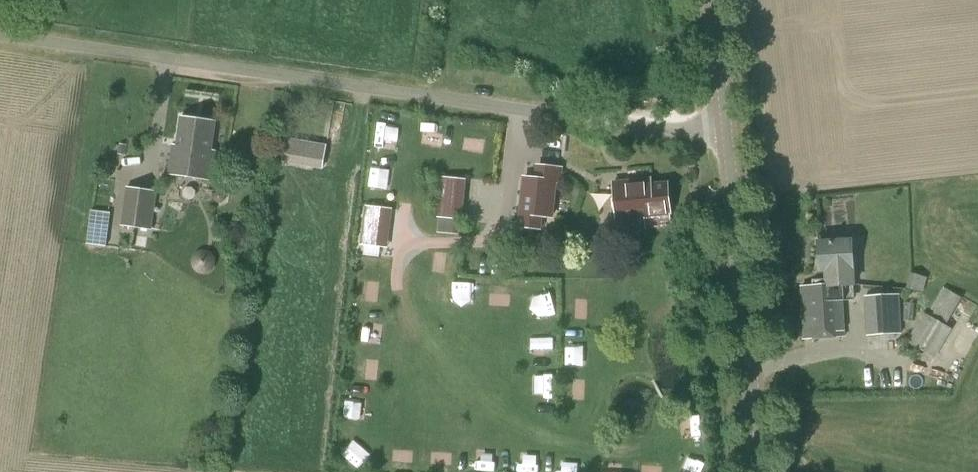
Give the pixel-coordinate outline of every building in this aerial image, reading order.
[(211,152),(216,123),(181,118),(177,147),(173,146),(169,174),(211,180),(215,152),(211,152)] [(322,169),(327,145),(286,138),(283,163),(322,169)] [(560,183),(562,169),(539,167),(538,180),(524,179),(519,228),(542,230),(543,217),(553,218),(556,183),(560,183)] [(460,233),(464,179),(440,177),(436,231),(460,233)] [(635,187),(634,181),(613,183),(617,220),(649,217),(649,215),(671,213),(668,184),(635,187)] [(152,230),(153,224),(157,192),(126,187),(120,226),(152,230)] [(388,195),(365,193),(361,244),(385,245),(388,195)] [(855,285),(852,240),(818,242),(820,272),(826,272),(827,286),(801,287),(804,339),(845,337),(842,301),(855,301),(854,285),(855,285)] [(923,293),(927,278),(910,272),(906,287),(923,293)] [(946,325),(963,298),(944,287),(930,309),(934,311),(931,316),(924,312),(908,342),(935,357),(952,329),(946,325)] [(866,336),(903,334),(901,295),(865,297),(866,336)] [(344,453),(353,462),(366,450),(357,441),(344,453)]
